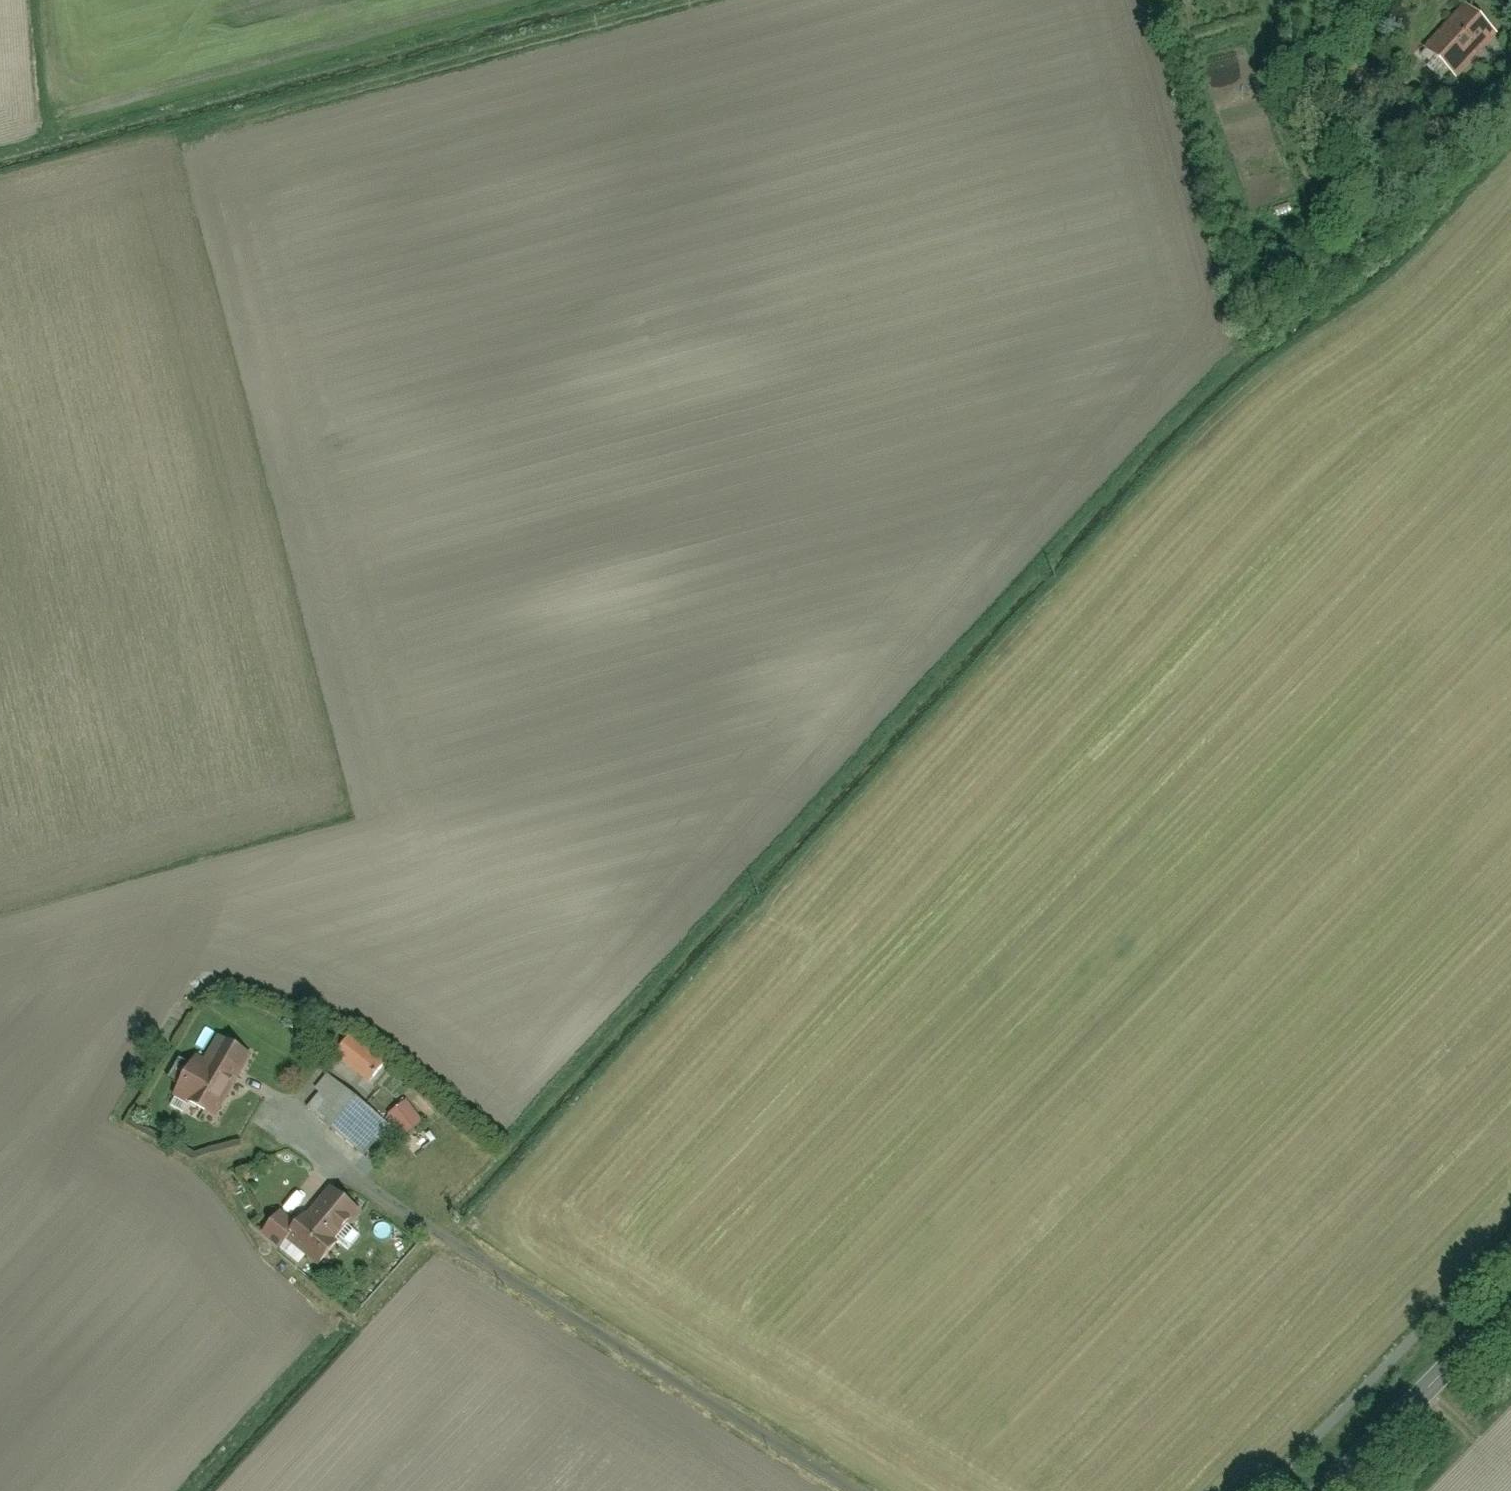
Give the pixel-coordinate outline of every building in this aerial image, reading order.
[(1492,38),(1459,5),(1421,44),(1454,76),(1492,38)] [(171,1083),(218,1116),(247,1075),(217,1054),(205,1071),(188,1059),(171,1083)] [(381,1121),(328,1079),(306,1107),(359,1149),(381,1121)] [(415,1104),(394,1120),(408,1139),(429,1123),(415,1104)] [(265,1233),(323,1268),(368,1215),(343,1193),(317,1222),(303,1213),(296,1224),(278,1213),(265,1233)]
